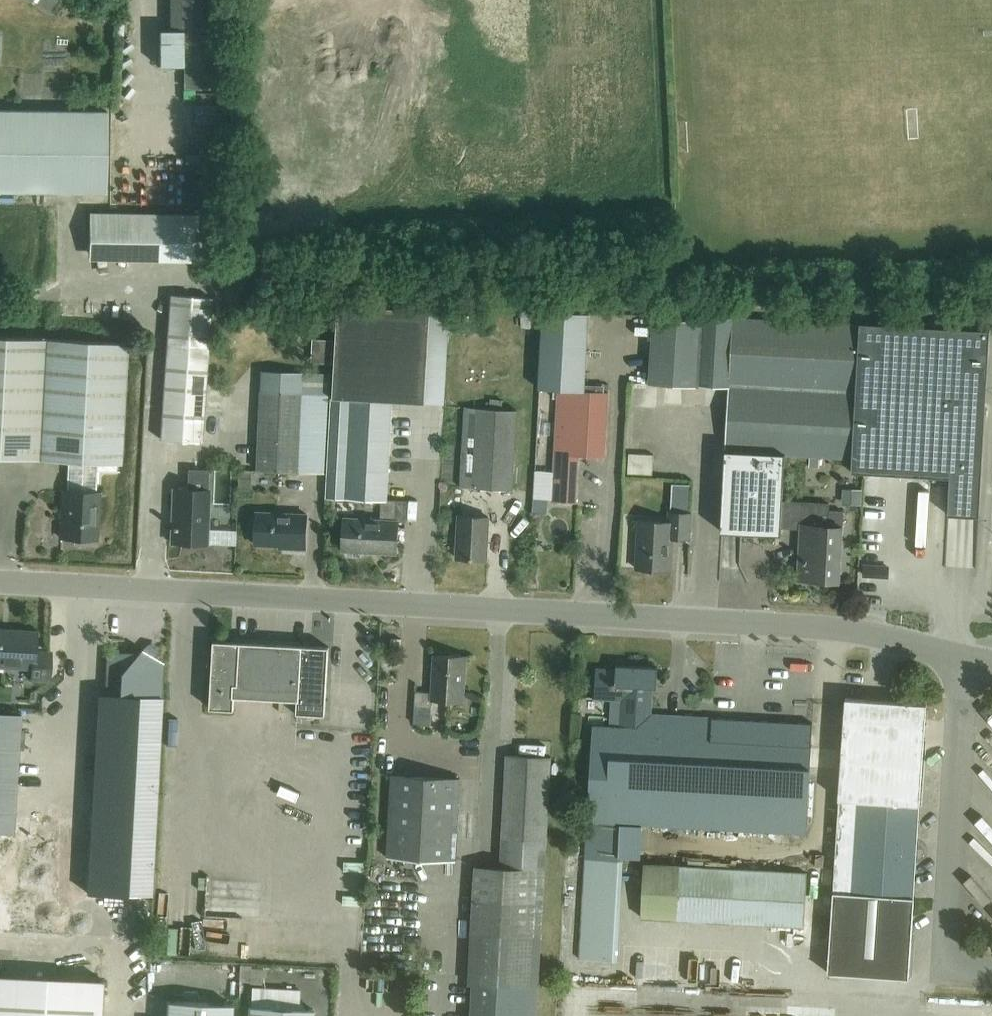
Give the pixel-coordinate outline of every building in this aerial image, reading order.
[(170,28),(185,28),(185,88),(212,88),(212,0),(170,0),(170,28)] [(105,192),(107,111),(0,109),(0,190),(105,192)] [(89,212),(88,259),(197,261),(198,213),(89,212)] [(166,343),(160,438),(200,441),(211,297),(170,294),(166,343)] [(557,294),(556,305),(608,307),(608,296),(557,294)] [(335,350),(330,439),(327,497),(386,500),(391,401),(425,403),(430,309),(338,304),(336,350),(335,350)] [(521,327),(541,327),(542,310),(521,310),(521,327)] [(542,310),(541,327),(538,387),(558,389),(554,452),(555,452),(555,466),(553,466),(553,470),(555,470),(553,502),(577,503),(579,455),(604,456),(608,391),(585,390),(589,313),(542,310)] [(722,527),(740,528),(740,530),(781,533),(782,527),(802,528),(799,578),(840,581),(844,512),(829,511),(830,503),(782,500),(785,455),(852,459),(860,326),(702,316),(702,322),(654,319),(650,383),(730,388),(722,527)] [(860,326),(852,459),(851,473),(949,479),(947,516),(979,518),(990,331),(860,323),(860,326)] [(119,463),(126,343),(0,335),(0,456),(119,463)] [(258,471),(324,474),(330,372),(263,369),(258,471)] [(517,411),(465,408),(460,486),(512,489),(517,411)] [(551,490),(552,462),(535,462),(535,489),(551,490)] [(188,468),(187,488),(208,489),(209,469),(188,468)] [(209,489),(208,489),(187,488),(174,487),(173,510),(177,510),(176,524),(172,524),(171,541),(206,543),(209,489)] [(97,539),(100,491),(64,489),(61,537),(97,539)] [(256,512),(255,544),(288,545),(288,547),(307,548),(308,514),(256,512)] [(670,512),(670,521),(640,520),(637,568),(671,570),(673,538),(690,539),(691,513),(670,512)] [(487,559),(489,517),(459,515),(457,557),(487,559)] [(346,517),(344,550),(396,553),(398,520),(346,517)] [(51,651),(34,650),(35,631),(0,629),(0,666),(31,667),(30,679),(49,680),(51,651)] [(390,637),(390,647),(402,647),(402,637),(390,637)] [(326,714),(327,682),(329,646),(214,640),(210,707),(234,709),(235,696),(298,699),(297,712),(326,714)] [(151,896),(162,698),(157,697),(159,660),(156,651),(154,651),(143,650),(142,649),(130,656),(106,655),(103,696),(106,696),(95,893),(151,896)] [(463,701),(465,682),(466,656),(434,654),(432,692),(416,691),(414,723),(430,724),(432,699),(463,701)] [(652,685),(657,686),(658,666),(617,663),(617,668),(597,667),(595,697),(622,699),(621,726),(594,724),(588,820),(586,819),(579,958),(618,960),(626,822),(806,832),(811,745),(812,722),(713,717),(651,713),(652,685)] [(839,798),(828,973),(909,978),(914,897),(913,897),(927,702),(845,697),(839,798)] [(991,716),(991,701),(991,700),(983,707),(991,716)] [(11,832),(20,713),(0,712),(0,831),(11,832)] [(476,866),(469,984),(473,984),(471,1015),(537,1015),(551,757),(507,755),(501,867),(476,866)] [(981,770),(991,784),(991,766),(990,763),(981,770)] [(387,856),(433,859),(456,860),(460,777),(392,773),(387,856)] [(981,795),(991,810),(991,787),(981,795)] [(73,824),(13,822),(12,879),(0,879),(0,929),(71,930),(73,824)] [(976,826),(969,833),(991,856),(991,841),(976,826)] [(804,926),(807,871),(644,862),(641,917),(804,926)] [(265,915),(265,883),(214,882),(213,919),(233,919),(233,915),(265,915)] [(103,978),(0,974),(0,1015),(101,1015),(103,978)] [(641,984),(623,983),(622,1015),(640,1015),(641,984)] [(232,1003),(167,1000),(166,1015),(231,1015),(232,1003)] [(248,1015),(313,1015),(313,1009),(248,1006),(248,1015)]
